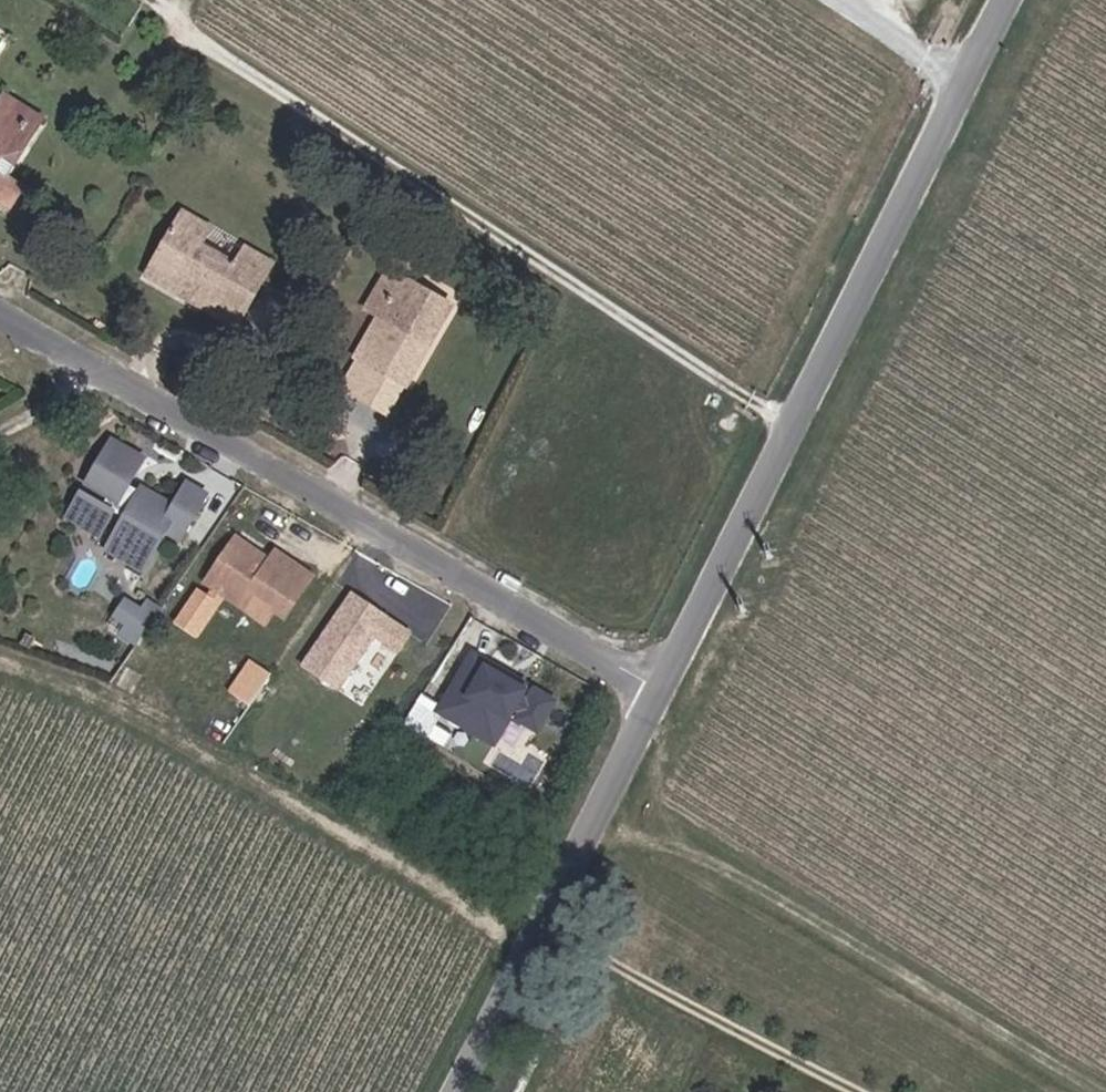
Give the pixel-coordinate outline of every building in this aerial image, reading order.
[(32,127),(0,106),(0,124),(25,140),(32,127)] [(25,140),(0,124),(0,178),(25,140)] [(9,198),(0,191),(0,211),(9,198)] [(206,234),(178,219),(142,284),(233,334),(268,270),(239,256),(230,273),(195,254),(206,234)] [(220,234),(217,246),(245,253),(248,241),(220,234)] [(364,316),(377,323),(399,282),(385,275),(364,316)] [(399,282),(377,323),(356,365),(406,392),(449,308),(399,282)] [(344,419),(321,423),(324,442),(347,438),(344,419)] [(116,436),(78,523),(114,539),(108,552),(155,572),(171,536),(194,546),(218,490),(192,479),(183,498),(145,482),(157,454),(116,436)] [(290,632),(328,576),(283,546),(278,553),(240,529),(179,620),(206,638),(235,595),(290,632)] [(308,665),(350,689),(380,637),(411,655),(426,629),(353,587),(308,665)] [(140,644),(165,612),(138,591),(113,623),(140,644)] [(550,736),(569,695),(471,650),(442,714),(506,744),(517,720),(550,736)] [(256,657),(236,690),(262,705),(281,672),(256,657)]
